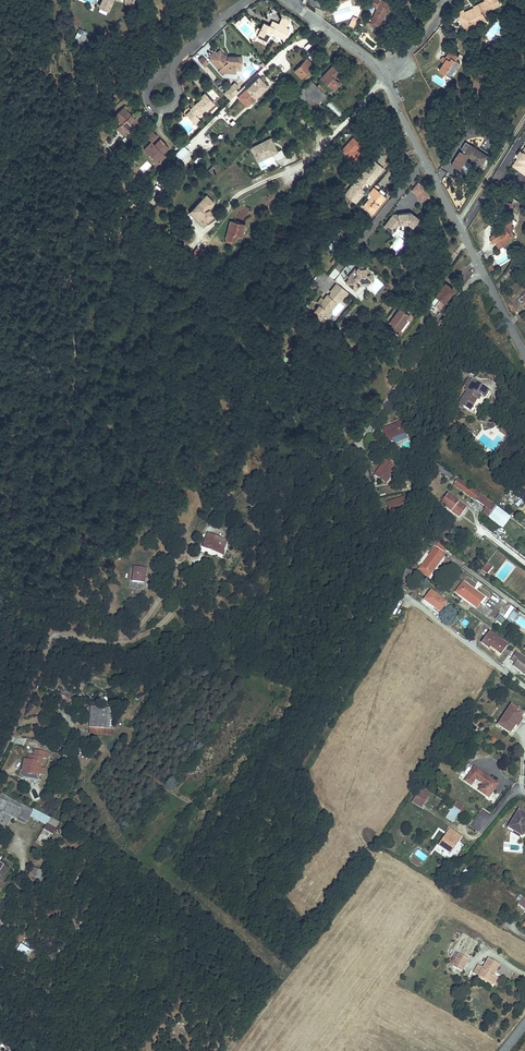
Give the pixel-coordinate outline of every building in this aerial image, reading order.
[(373,0),(370,8),(378,11),(371,27),(378,30),(385,14),(389,16),(392,8),(373,0)] [(458,22),(462,32),(484,23),(481,16),(497,10),(492,0),(480,0),(482,6),(471,11),(472,13),(463,17),(464,19),(458,22)] [(457,22),(458,22),(464,19),(463,17),(461,13),(454,16),(457,22)] [(263,22),(257,34),(258,34),(256,37),(266,41),(270,33),(284,39),(289,29),(285,27),(288,21),(281,17),(278,24),(272,21),(270,25),(263,22)] [(355,22),(350,20),(347,29),(352,31),(355,22)] [(213,51),(207,57),(206,58),(215,68),(217,67),(221,71),(221,72),(226,72),(227,69),(232,70),(233,66),(238,67),(238,55),(227,55),(227,58),(224,58),(220,55),(215,49),(213,51)] [(446,60),(440,72),(446,76),(447,74),(451,76),(456,68),(457,69),(461,62),(457,59),(458,57),(449,51),(444,59),(446,60)] [(199,56),(196,59),(201,65),(205,62),(199,56)] [(302,58),(290,71),(297,78),(305,70),(303,67),(307,63),(302,58)] [(336,82),(331,78),(329,76),(335,70),(329,65),(317,77),(329,88),(336,82)] [(254,79),(235,99),(243,108),(262,88),(254,79)] [(235,88),(238,86),(234,81),(222,93),(229,100),(238,91),(235,88)] [(309,82),(301,90),(309,97),(317,89),(309,82)] [(309,97),(315,102),(322,94),(317,89),(309,97)] [(309,97),(301,90),(295,96),(299,100),(302,98),(305,101),(309,97)] [(190,112),(186,116),(192,123),(197,119),(194,116),(202,109),(205,109),(211,103),(203,94),(188,109),(190,112)] [(121,106),(111,115),(119,123),(117,125),(124,132),(133,123),(136,126),(143,119),(136,112),(132,116),(121,106)] [(150,128),(144,134),(150,139),(156,133),(150,128)] [(148,142),(142,147),(156,161),(163,154),(160,151),(167,145),(159,137),(151,145),(148,142)] [(275,150),(271,143),(270,144),(269,142),(270,141),(268,137),(249,146),(256,159),(264,155),(262,152),(269,149),(270,152),(274,159),(283,155),(279,147),(275,150)] [(339,150),(348,158),(353,151),(352,150),(357,144),(350,137),(339,150)] [(174,154),(181,161),(190,152),(183,145),(174,154)] [(468,145),(462,155),(471,160),(470,161),(478,166),(485,156),(468,145)] [(353,151),(348,158),(352,161),(357,155),(353,151)] [(524,154),(521,160),(520,162),(518,162),(516,166),(516,168),(521,172),(523,168),(524,169),(524,153),(524,154)] [(370,161),(365,167),(374,174),(379,169),(370,161)] [(209,175),(218,169),(215,163),(205,170),(209,175)] [(374,174),(365,167),(362,171),(371,179),(374,174)] [(344,191),(354,200),(361,191),(357,188),(362,182),(366,185),(371,179),(362,171),(352,182),(351,181),(344,191)] [(414,195),(420,188),(414,183),(409,191),(414,195)] [(425,197),(420,188),(414,195),(417,201),(425,197)] [(374,206),(379,199),(373,194),(375,192),(370,189),(365,195),(368,198),(360,208),(369,215),(372,210),(371,209),(373,205),(374,206)] [(207,191),(193,206),(198,210),(199,209),(208,217),(215,211),(211,207),(210,207),(209,204),(215,197),(207,191)] [(354,200),(344,191),(341,194),(351,203),(354,200)] [(372,210),(382,198),(375,192),(373,194),(379,199),(374,206),(373,205),(371,209),(372,210)] [(501,211),(502,204),(494,202),(493,210),(501,211)] [(198,210),(193,206),(190,208),(204,222),(208,217),(199,209),(198,210)] [(394,216),(387,217),(380,226),(388,232),(395,224),(403,223),(407,226),(413,218),(406,212),(393,214),(394,216)] [(505,219),(503,221),(501,223),(500,229),(496,233),(495,232),(488,237),(497,248),(505,242),(507,240),(505,238),(503,235),(502,234),(510,225),(505,219)] [(228,222),(224,239),(234,241),(235,236),(237,237),(237,233),(240,234),(242,225),(228,222)] [(336,247),(343,238),(338,235),(331,243),(336,247)] [(331,253),(336,247),(331,243),(330,242),(325,249),(331,253)] [(505,242),(497,248),(499,251),(507,244),(505,242)] [(353,269),(346,278),(347,279),(344,283),(353,291),(356,287),(359,283),(368,282),(367,274),(364,275),(363,269),(358,265),(354,270),(353,269)] [(341,272),(336,268),(330,277),(334,280),(341,272)] [(330,307),(336,300),(334,299),(337,296),(342,300),(347,293),(336,284),(331,291),(328,294),(327,294),(316,308),(312,312),(320,318),(329,306),(330,307)] [(442,284),(433,296),(442,302),(450,290),(442,284)] [(350,294),(343,300),(348,305),(355,299),(350,294)] [(516,302),(519,305),(520,304),(524,308),(524,298),(524,299),(521,296),(516,302)] [(398,313),(388,326),(391,328),(389,332),(396,338),(399,334),(398,333),(407,319),(398,312),(398,313)] [(458,405),(468,411),(478,396),(482,398),(486,391),(467,380),(462,387),(466,389),(458,405)] [(399,422),(381,430),(386,443),(392,440),(392,438),(404,432),(399,422)] [(384,459),(374,475),(386,483),(389,479),(387,478),(395,467),(384,459)] [(432,469),(448,479),(452,475),(434,464),(432,469)] [(430,475),(425,488),(428,489),(429,489),(433,478),(433,476),(430,475)] [(452,475),(448,479),(453,483),(457,479),(452,475)] [(457,479),(453,483),(475,499),(479,495),(457,479)] [(475,499),(453,483),(451,487),(473,503),(475,499)] [(425,488),(420,507),(423,509),(428,489),(425,488)] [(266,510),(247,492),(244,495),(251,501),(248,504),(260,516),(266,510)] [(475,499),(473,503),(482,510),(479,515),(483,518),(493,505),(479,495),(475,499)] [(405,497),(386,503),(390,517),(396,515),(395,513),(409,509),(405,497)] [(447,499),(441,506),(459,519),(466,510),(459,505),(458,506),(447,499)] [(226,542),(208,534),(203,547),(208,549),(209,547),(222,552),(226,542)] [(433,549),(420,566),(431,573),(443,556),(433,549)] [(431,573),(420,566),(417,569),(427,577),(431,573)] [(146,569),(134,567),(132,582),(143,584),(146,569)] [(405,569),(402,581),(408,583),(411,571),(405,569)] [(455,592),(459,595),(467,585),(463,582),(455,592)] [(467,585),(459,595),(477,608),(485,598),(467,585)] [(430,591),(423,600),(440,613),(446,604),(430,591)] [(514,621),(517,615),(511,612),(514,608),(509,605),(504,616),(514,621)] [(499,615),(495,620),(502,625),(505,620),(499,615)] [(489,633),(481,643),(489,649),(491,647),(502,654),(508,646),(489,633)] [(517,653),(512,660),(516,663),(514,666),(524,673),(524,659),(517,653)] [(60,702),(72,705),(74,696),(61,694),(60,702)] [(54,707),(59,704),(55,696),(48,699),(54,707)] [(520,709),(509,702),(495,722),(507,731),(516,718),(515,717),(520,709)] [(149,711),(141,705),(135,715),(137,716),(141,719),(142,719),(149,711)] [(115,709),(91,707),(89,728),(114,730),(115,709)] [(27,761),(24,760),(22,771),(32,773),(32,775),(38,776),(40,763),(41,764),(42,758),(43,752),(35,751),(34,757),(33,762),(27,761)] [(490,778),(467,764),(459,779),(466,783),(469,777),(477,781),(473,788),(484,793),(489,784),(487,783),(490,778)] [(427,794),(418,787),(416,789),(426,796),(427,794)] [(416,789),(408,800),(417,807),(426,796),(416,789)] [(0,796),(0,800),(21,811),(30,815),(32,811),(1,794),(0,796)] [(11,817),(16,820),(21,811),(0,800),(0,839),(11,817)] [(458,807),(459,805),(453,800),(449,805),(450,805),(456,810),(458,807)] [(450,805),(442,816),(449,821),(455,812),(460,816),(462,814),(456,810),(450,805)] [(508,826),(523,835),(524,831),(524,812),(519,808),(508,826)] [(34,810),(32,811),(30,815),(29,816),(46,826),(47,824),(55,830),(59,823),(34,810)] [(30,815),(21,811),(16,820),(25,825),(29,816),(30,815)] [(52,835),(55,830),(47,824),(46,826),(43,830),(52,835)] [(459,836),(447,829),(437,847),(450,853),(452,848),(450,847),(454,839),(457,840),(459,836)] [(419,863),(413,858),(410,861),(417,866),(419,863)] [(8,869),(0,864),(0,882),(8,869)] [(41,882),(45,873),(32,868),(28,878),(41,882)] [(84,888),(79,885),(78,884),(74,891),(78,893),(80,894),(84,888)] [(519,894),(516,898),(520,901),(518,904),(524,909),(524,898),(519,894)] [(17,905),(10,914),(18,920),(25,910),(17,905)] [(29,951),(17,942),(15,941),(12,946),(16,949),(22,953),(26,955),(29,951)] [(470,959),(458,953),(456,957),(459,958),(458,959),(454,966),(463,971),(470,959)] [(495,976),(501,965),(490,959),(485,969),(480,966),(476,973),(496,984),(499,978),(495,976)]
